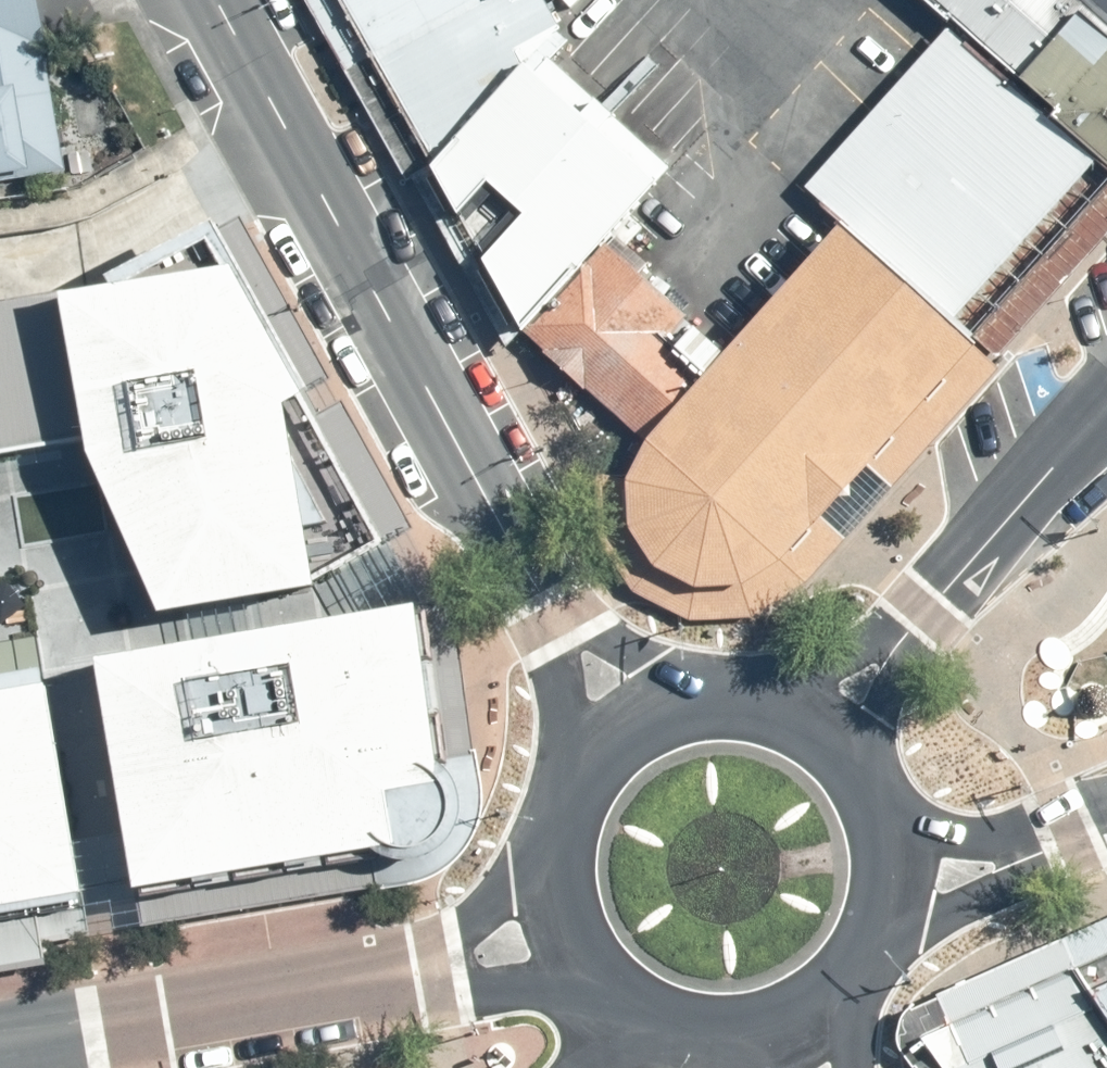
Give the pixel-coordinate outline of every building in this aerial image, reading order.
[(64,173),(36,0),(0,0),(0,183),(64,173)] [(433,170),(371,62),(334,0),(306,0),(407,182),(413,179),(433,170)] [(371,62),(482,0),(334,0),(371,62)] [(433,170),(536,49),(559,32),(543,0),(482,0),(371,62),(433,170)] [(1106,169),(1106,22),(1081,0),(919,0),(951,30),(1106,169)] [(1106,22),(1106,0),(1081,0),(1106,22)] [(951,30),(803,195),(845,232),(976,346),(1106,197),(1106,169),(951,30)] [(433,170),(529,338),(608,246),(672,172),(553,63),(572,43),(559,32),(536,49),(433,170)] [(509,352),(529,338),(433,170),(413,179),(509,352)] [(976,346),(982,351),(996,364),(1106,243),(1106,197),(976,346)] [(243,220),(220,232),(312,393),(332,380),(243,220)] [(83,446),(163,620),(321,594),(320,587),(388,548),(387,545),(315,423),(303,402),(314,396),(312,393),(243,272),(220,232),(219,229),(116,285),(119,293),(0,311),(0,459),(83,446)] [(982,351),(976,346),(845,232),(728,361),(701,391),(651,446),(632,484),(631,532),(658,572),(697,593),(746,590),(788,566),(982,351)] [(690,319),(608,246),(529,338),(651,446),(701,391),(668,362),(673,357),(666,350),(690,319)] [(996,364),(982,351),(788,566),(746,590),(697,593),(658,572),(631,532),(632,484),(598,479),(601,540),(636,596),(692,623),(757,620),(809,587),(934,446),(1001,370),(996,364)] [(345,406),(315,423),(387,545),(415,531),(345,406)] [(378,856),(139,897),(144,931),(375,891),(376,896),(414,890),(441,879),(468,858),(481,835),(485,811),(485,786),(481,752),(475,752),(463,606),(422,612),(443,767),(460,785),(464,807),(461,829),(460,831),(451,849),(436,862),(413,870),(390,865),(378,856)] [(422,612),(99,665),(139,897),(378,856),(390,865),(413,870),(436,862),(451,849),(460,831),(461,829),(464,807),(460,785),(443,767),(422,612)] [(85,900),(50,688),(0,697),(0,914),(85,900)] [(0,914),(0,977),(51,968),(47,948),(93,939),(85,900),(0,914)] [(911,1011),(902,1025),(898,1038),(900,1049),(913,1067),(947,1067),(926,1038),(1077,972),(1106,959),(1106,925),(911,1011)] [(1077,972),(1106,1018),(1106,959),(1077,972)] [(1077,972),(926,1038),(947,1067),(1106,1067),(1106,1018),(1077,972)]
